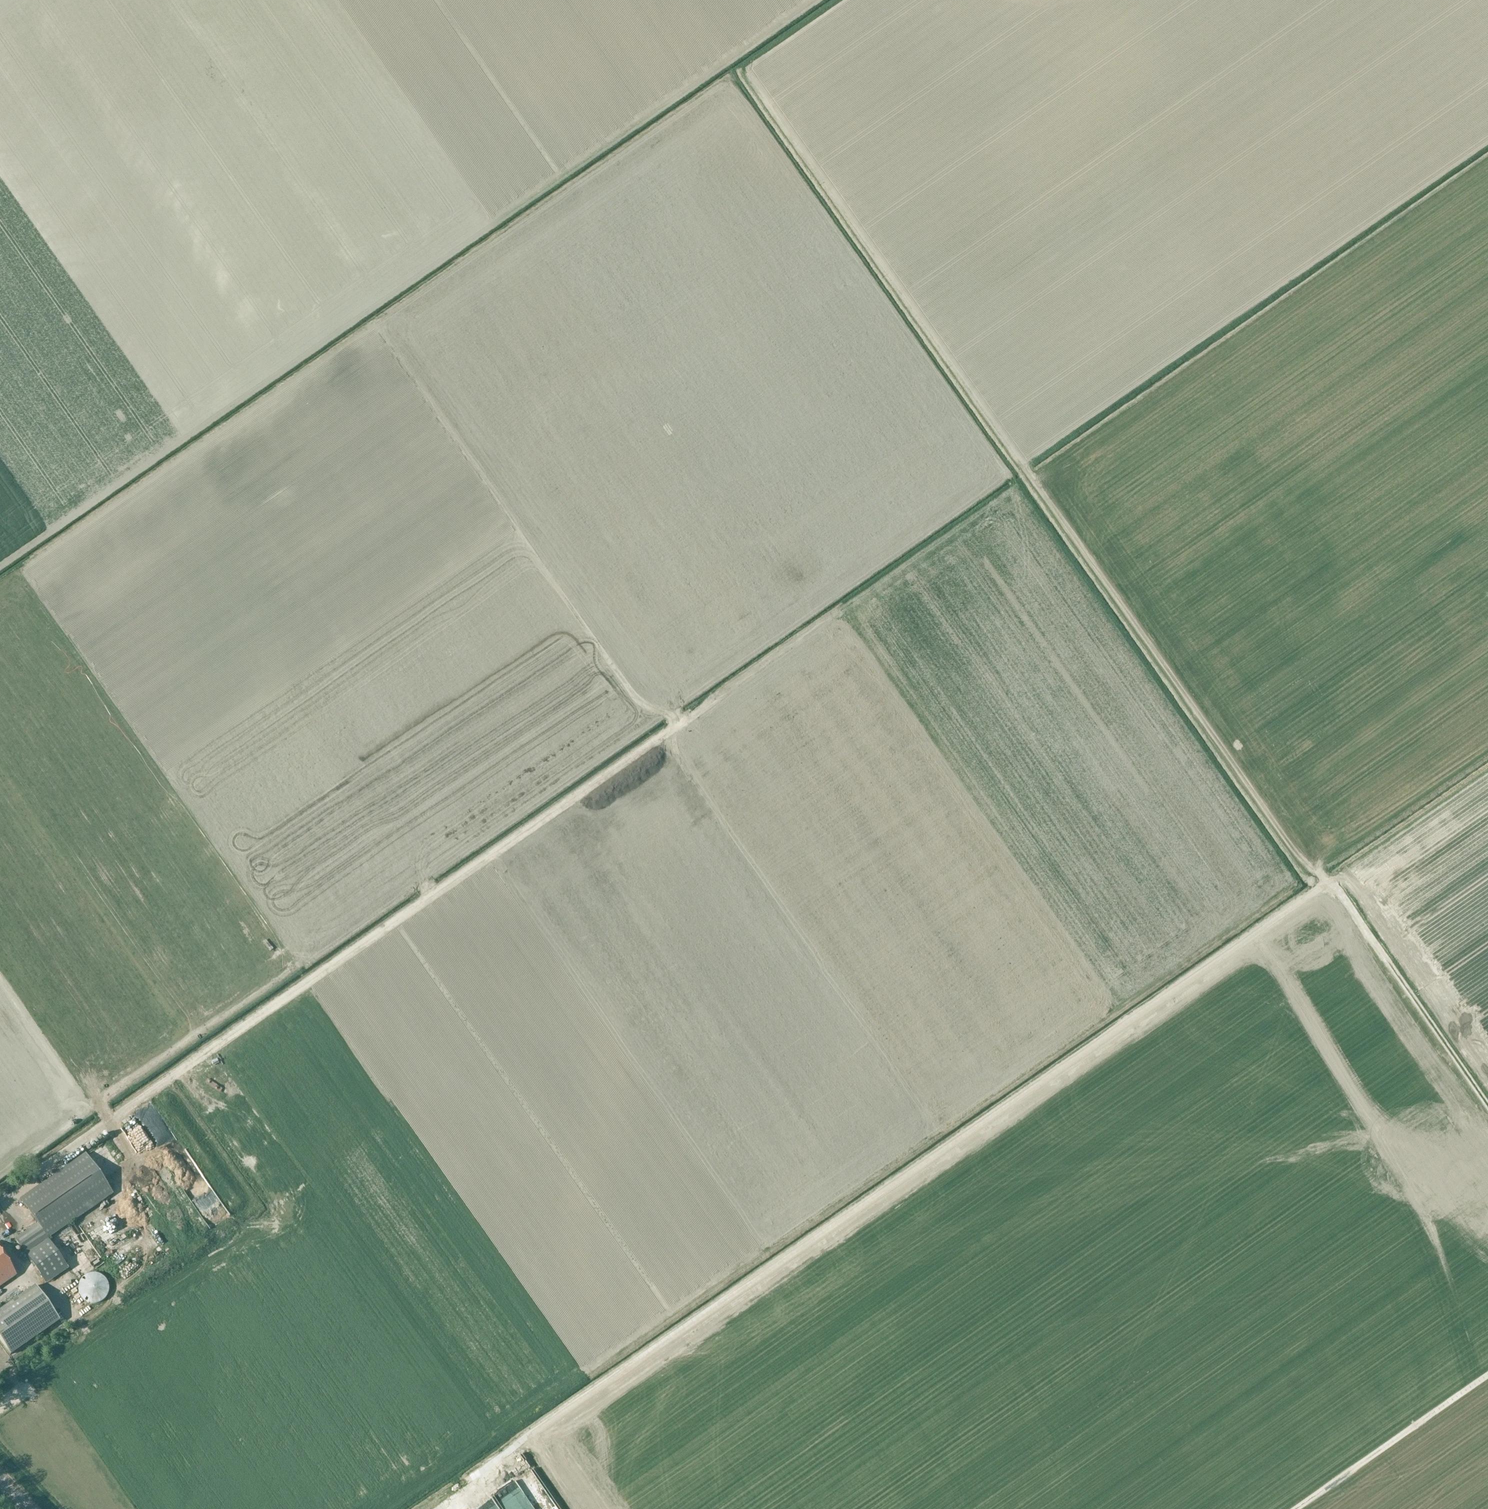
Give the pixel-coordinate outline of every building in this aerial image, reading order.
[(113,1194),(86,1154),(20,1200),(37,1225),(15,1240),(46,1284),(68,1269),(47,1239),(113,1194)] [(105,1241),(100,1243),(105,1254),(110,1253),(105,1241)] [(17,1275),(0,1251),(0,1287),(17,1275)] [(109,1292),(109,1287),(108,1282),(105,1278),(101,1275),(97,1274),(91,1274),(87,1276),(83,1278),(80,1282),(79,1289),(80,1295),(82,1298),(86,1302),(89,1304),(94,1304),(100,1303),(104,1300),(107,1297),(109,1292)] [(35,1286),(0,1310),(0,1340),(11,1356),(60,1321),(35,1286)]
